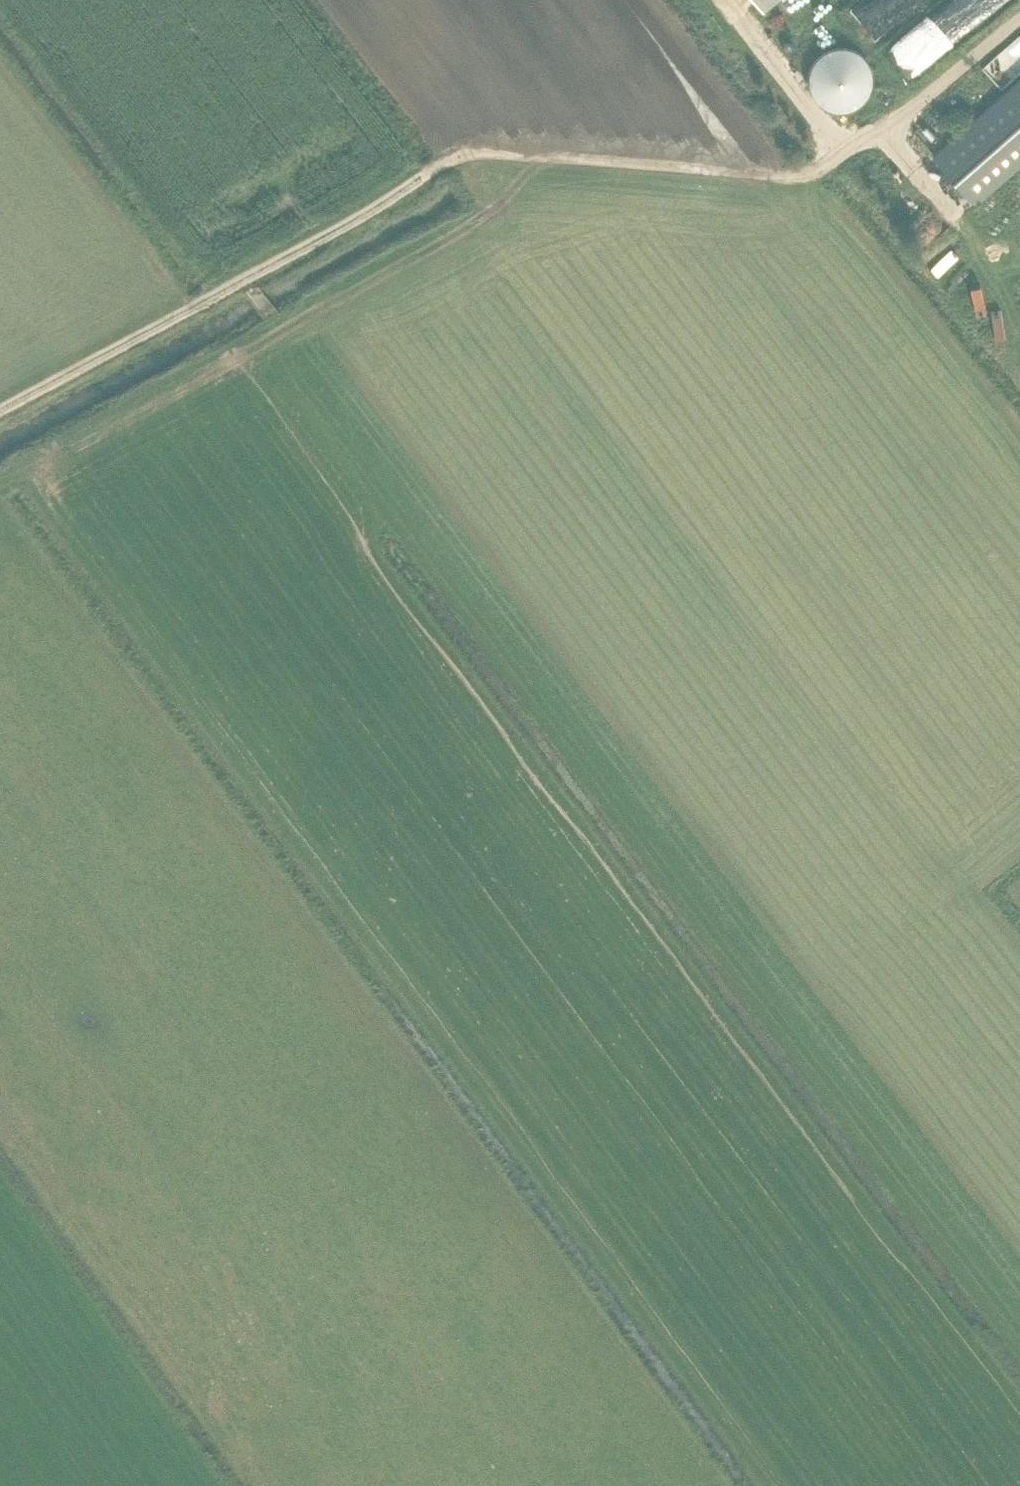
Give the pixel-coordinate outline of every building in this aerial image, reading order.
[(925,20),(947,44),(997,0),(947,0),(925,20)] [(1004,88),(1019,71),(1019,55),(1007,43),(983,69),(1004,88)] [(849,44),(836,44),(830,45),(825,48),(818,53),(812,59),(809,67),(807,77),(808,85),(811,91),(814,98),(820,104),(827,108),(834,111),(843,111),(852,109),(862,104),(867,100),(871,94),(874,87),(875,81),(875,73),(872,64),(869,59),(865,53),(859,49),(849,44)] [(933,154),(976,203),(1019,164),(1019,78),(933,154)]
